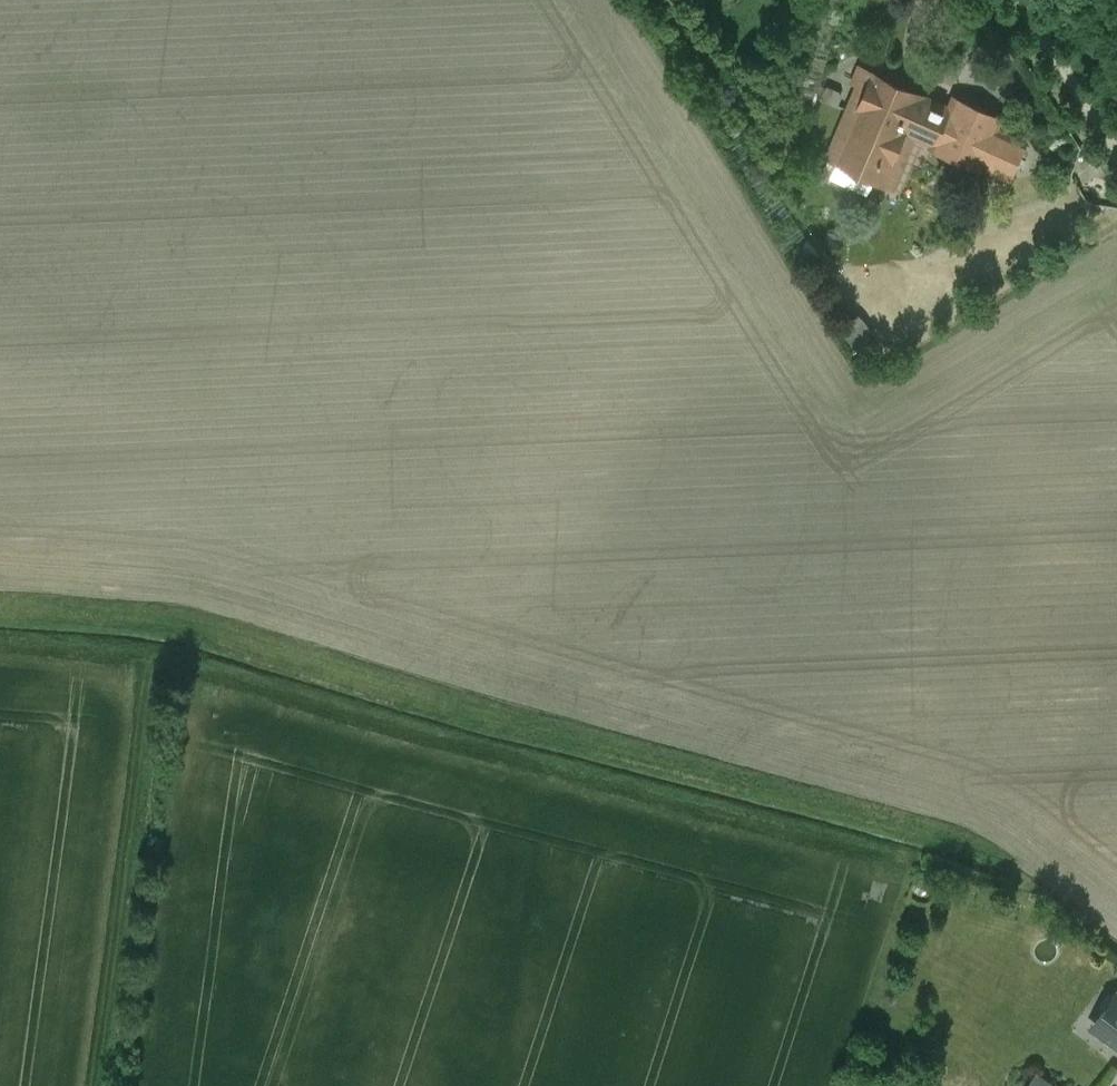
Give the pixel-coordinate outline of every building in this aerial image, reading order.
[(930,98),(865,69),(828,157),(830,158),(874,179),(892,187),(916,131),(927,136),(926,138),(935,142),(933,146),(978,166),(979,162),(1008,175),(1023,142),(994,129),(999,118),(955,97),(950,109),(929,100),(930,98)] [(838,91),(826,86),(821,97),(837,105),(840,98),(838,91)] [(874,179),(830,158),(823,173),(867,194),(874,179)] [(1116,992),(1114,995),(1107,996),(1102,1003),(1102,1010),(1100,1012),(1116,1025),(1116,993),(1116,992)] [(1036,1074),(1027,1085),(1052,1085),(1036,1074)]
